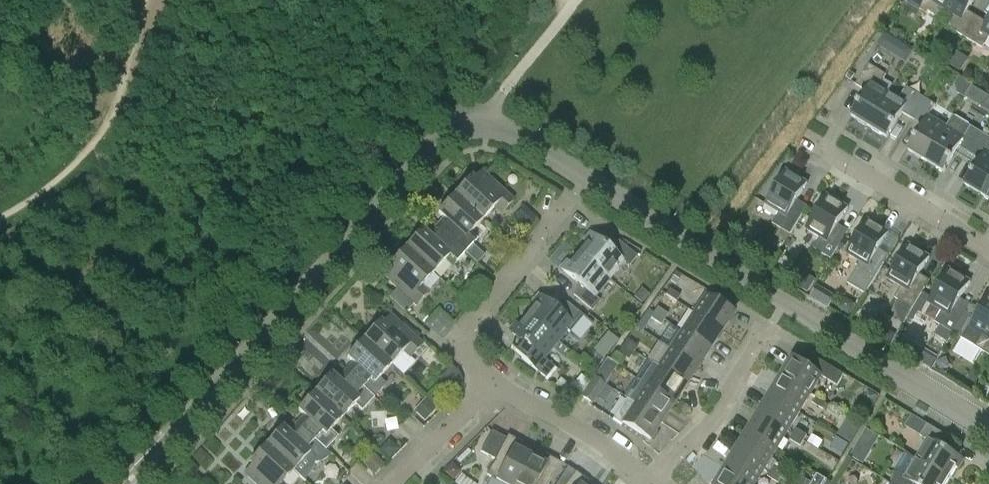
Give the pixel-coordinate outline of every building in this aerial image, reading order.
[(943,10),(949,0),(911,0),(908,4),(926,15),(928,12),(938,18),(943,10)] [(954,16),(947,27),(964,38),(977,17),(967,11),(974,0),(949,0),(943,10),(954,16)] [(987,23),(977,17),(964,38),(982,48),(988,37),(988,19),(987,23)] [(896,55),(906,61),(913,49),(904,43),(896,55)] [(879,86),(886,75),(867,64),(855,85),(865,91),(850,116),(869,127),(889,93),(879,86)] [(983,93),(972,87),(967,96),(978,103),(983,93)] [(906,88),(900,99),(889,93),(869,127),(887,138),(902,113),(912,119),(925,99),(906,88)] [(928,116),(935,105),(925,99),(912,119),(922,125),(907,150),(925,161),(946,127),(928,116)] [(953,116),(946,127),(925,161),(944,172),(959,147),(969,153),(981,133),(953,116)] [(981,133),(969,153),(979,160),(964,185),(982,196),(988,184),(988,138),(981,133)] [(785,170),(765,204),(779,213),(772,224),(790,235),(803,214),(792,208),(807,183),(785,170)] [(505,210),(513,200),(484,174),(477,182),(471,177),(454,195),(482,220),(498,203),(505,210)] [(477,240),(470,233),(482,220),(454,195),(437,213),(443,218),(435,227),(464,253),(477,240)] [(848,208),(826,195),(805,229),(819,237),(813,249),(831,260),(843,239),(833,232),(848,208)] [(537,217),(526,207),(518,216),(529,226),(537,217)] [(889,233),(867,219),(846,254),(860,262),(853,273),(871,284),(884,263),(874,257),(889,233)] [(405,248),(433,273),(449,256),(456,262),(464,253),(435,227),(428,235),(422,229),(405,248)] [(628,266),(636,256),(618,241),(610,250),(589,233),(575,251),(608,279),(623,261),(628,266)] [(929,257),(908,244),(887,278),(901,287),(894,298),(912,309),(925,288),(915,282),(929,257)] [(394,271),(387,279),(415,306),(424,297),(417,290),(433,273),(405,248),(388,266),(394,271)] [(560,269),(581,286),(573,295),(591,310),(599,301),(594,296),(608,279),(575,251),(560,269)] [(970,282),(948,269),(927,303),(942,311),(935,323),(953,334),(966,313),(955,306),(970,282)] [(681,276),(675,271),(669,280),(675,284),(681,276)] [(481,274),(475,274),(472,279),(472,285),(477,289),(483,288),(487,283),(486,277),(481,274)] [(642,289),(634,297),(642,304),(649,295),(642,289)] [(680,297),(669,289),(665,295),(676,302),(680,297)] [(988,293),(968,328),(982,336),(975,347),(988,355),(988,293)] [(591,323),(567,303),(559,312),(538,295),(524,313),(557,341),(571,323),(583,333),(591,323)] [(694,313),(722,332),(734,314),(706,295),(694,313)] [(849,315),(855,304),(844,297),(838,308),(849,315)] [(668,315),(657,308),(654,312),(664,319),(668,315)] [(912,322),(918,312),(913,309),(907,319),(912,322)] [(650,318),(661,325),(664,319),(654,312),(650,318)] [(529,348),(522,357),(546,377),(554,368),(542,358),(557,341),(524,313),(509,331),(529,348)] [(681,331),(709,350),(722,332),(694,313),(681,331)] [(414,354),(422,345),(394,318),(386,326),(380,321),(363,339),(391,365),(407,347),(414,354)] [(889,344),(895,335),(886,329),(880,338),(889,344)] [(619,339),(609,331),(602,340),(612,348),(619,339)] [(669,349),(697,368),(709,350),(681,331),(669,349)] [(931,371),(936,362),(896,338),(891,346),(912,360),(928,369),(931,371)] [(386,385),(379,378),(391,365),(363,339),(347,357),(352,363),(345,371),(374,398),(386,385)] [(637,347),(627,340),(624,344),(634,351),(637,347)] [(618,353),(628,360),(634,351),(624,344),(618,353)] [(657,367),(685,386),(697,368),(669,349),(657,367)] [(796,359),(793,357),(781,376),(810,394),(822,375),(836,383),(842,373),(802,349),(796,359)] [(617,365),(606,358),(594,376),(604,383),(617,365)] [(645,384),(673,404),(685,386),(657,367),(645,384)] [(354,404),(361,411),(374,398),(345,371),(337,379),(331,374),(314,392),(342,418),(354,404)] [(592,401),(604,383),(594,376),(582,394),(592,401)] [(799,412),(807,399),(810,394),(781,376),(770,395),(799,412)] [(633,402),(661,422),(673,404),(645,384),(633,402)] [(868,389),(865,395),(867,402),(872,405),(877,395),(868,389)] [(342,418),(314,392),(298,410),(304,416),(296,424),(330,455),(331,454),(326,450),(338,437),(330,430),(342,418)] [(759,413),(788,431),(799,412),(770,395),(759,413)] [(817,398),(814,404),(823,409),(827,404),(817,398)] [(425,422),(437,409),(428,400),(416,413),(425,422)] [(661,422),(633,402),(620,421),(648,440),(661,422)] [(748,432),(777,449),(788,431),(759,413),(748,432)] [(837,435),(851,443),(861,426),(848,418),(837,435)] [(293,471),(305,482),(306,481),(305,481),(309,475),(312,471),(315,463),(317,463),(320,463),(324,461),(327,458),(330,455),(296,424),(288,432),(282,427),(265,445),(293,470),(293,471)] [(919,435),(926,439),(915,458),(951,480),(963,460),(940,446),(946,436),(926,424),(919,435)] [(807,435),(796,429),(793,434),(804,441),(807,435)] [(486,476),(502,483),(515,483),(529,456),(517,450),(521,442),(507,435),(505,439),(491,431),(480,453),(494,460),(486,476)] [(736,450),(765,468),(777,449),(748,432),(736,450)] [(866,433),(853,457),(862,462),(876,439),(866,433)] [(790,440),(801,446),(804,441),(793,434),(790,440)] [(822,443),(811,436),(807,442),(818,449),(822,443)] [(381,451),(390,460),(400,449),(390,441),(381,451)] [(293,471),(293,470),(265,445),(249,463),(255,468),(247,477),(255,483),(281,483),(293,471)] [(751,483),(756,483),(765,468),(736,450),(725,468),(751,483)] [(559,462),(545,455),(541,462),(529,456),(515,483),(548,483),(559,462)] [(375,476),(385,465),(378,458),(368,469),(375,476)] [(891,483),(948,483),(951,480),(915,458),(904,476),(896,472),(889,483),(891,483)] [(453,481),(462,472),(452,463),(444,472),(453,481)] [(785,472),(774,466),(771,471),(782,477),(785,472)] [(725,468),(716,483),(751,483),(725,468)] [(768,476),(778,483),(782,477),(771,471),(768,476)] [(566,483),(586,483),(588,482),(575,472),(566,483)] [(828,480),(817,474),(812,482),(805,478),(801,483),(826,483),(828,480)]
